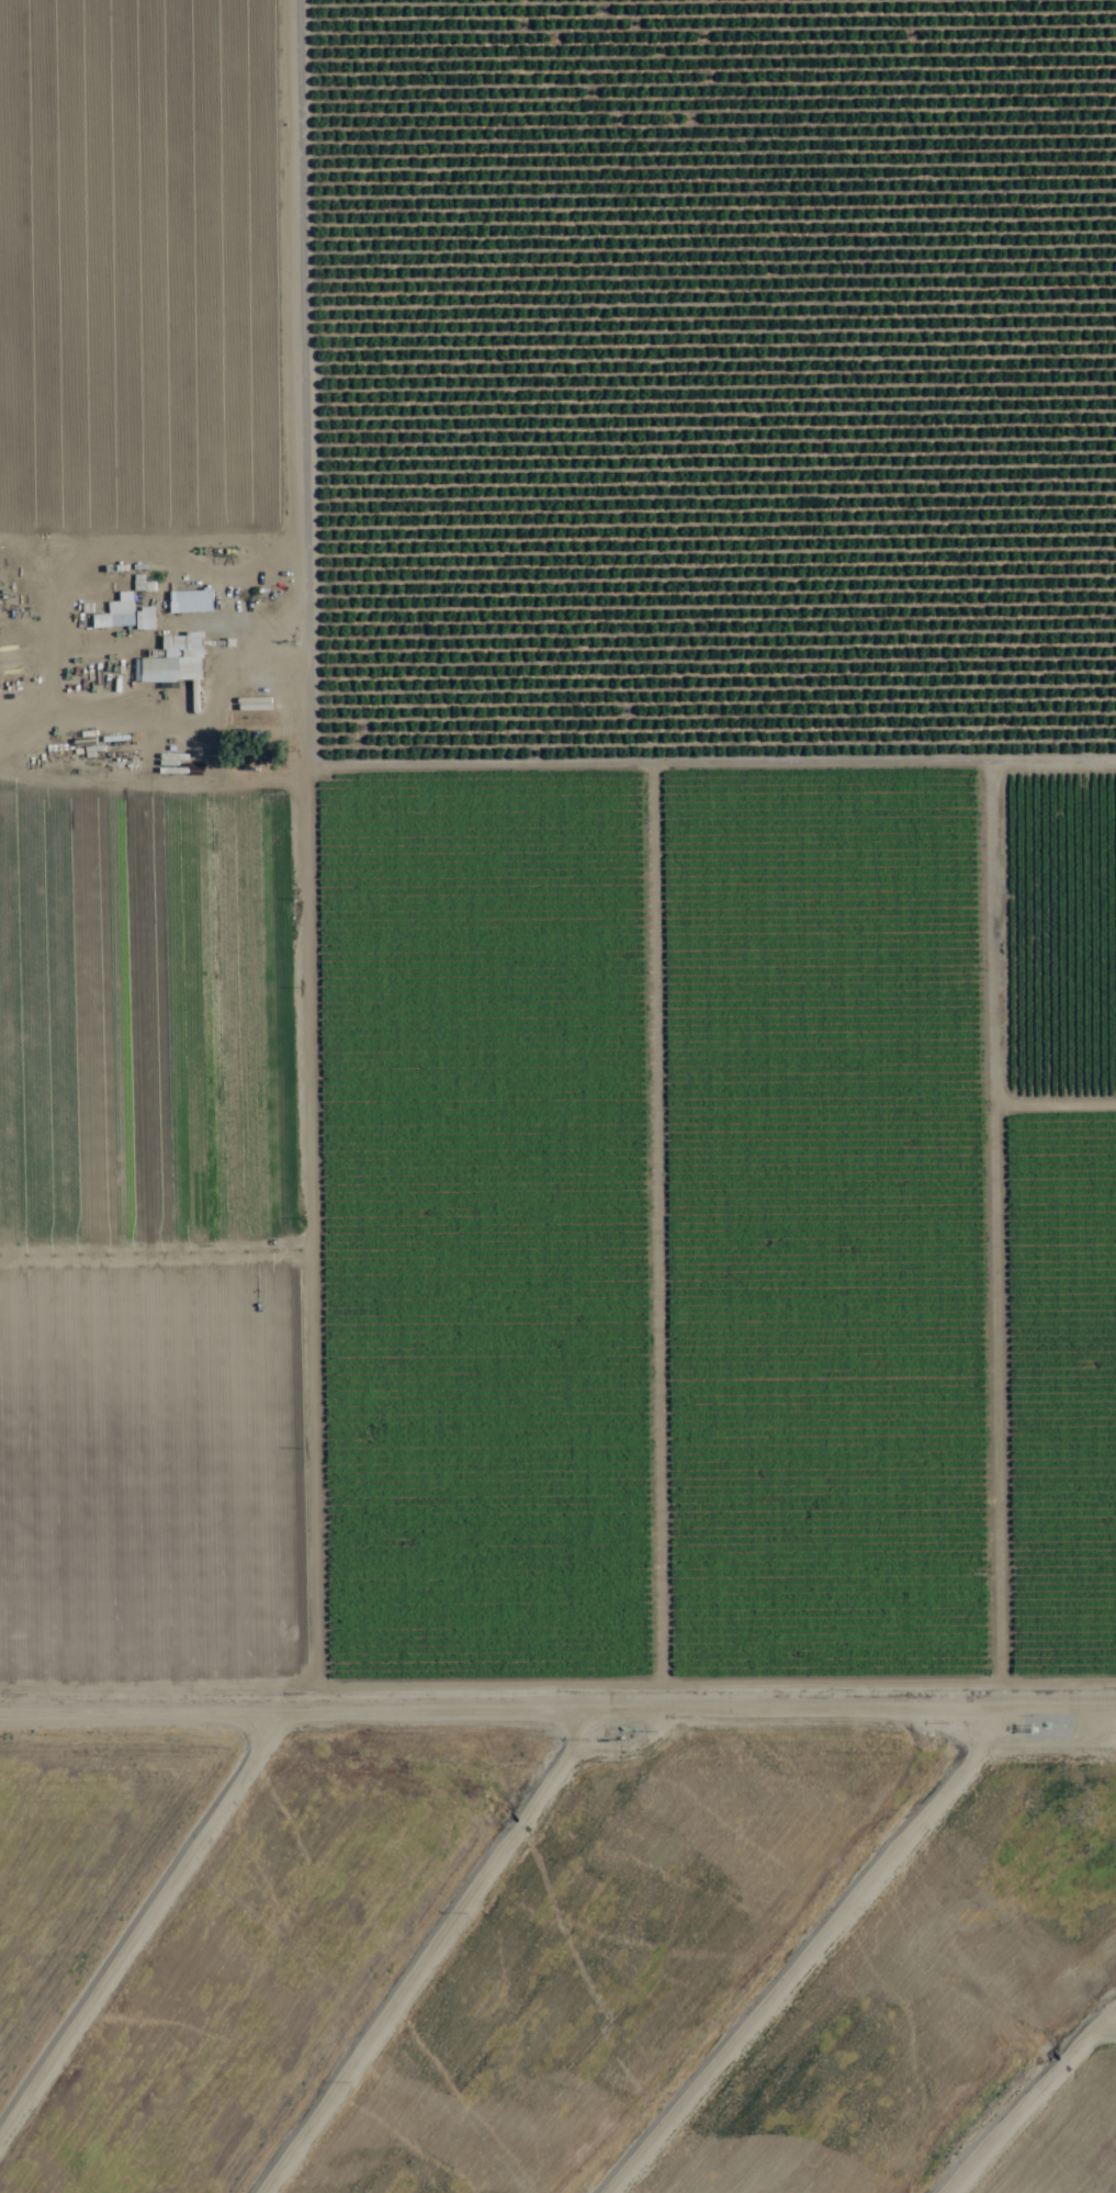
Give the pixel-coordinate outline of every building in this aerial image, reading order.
[(154,608),(133,608),(133,601),(107,602),(108,628),(136,627),(136,630),(155,630),(154,608)] [(165,659),(140,659),(140,678),(201,679),(201,636),(165,635),(165,659)]
